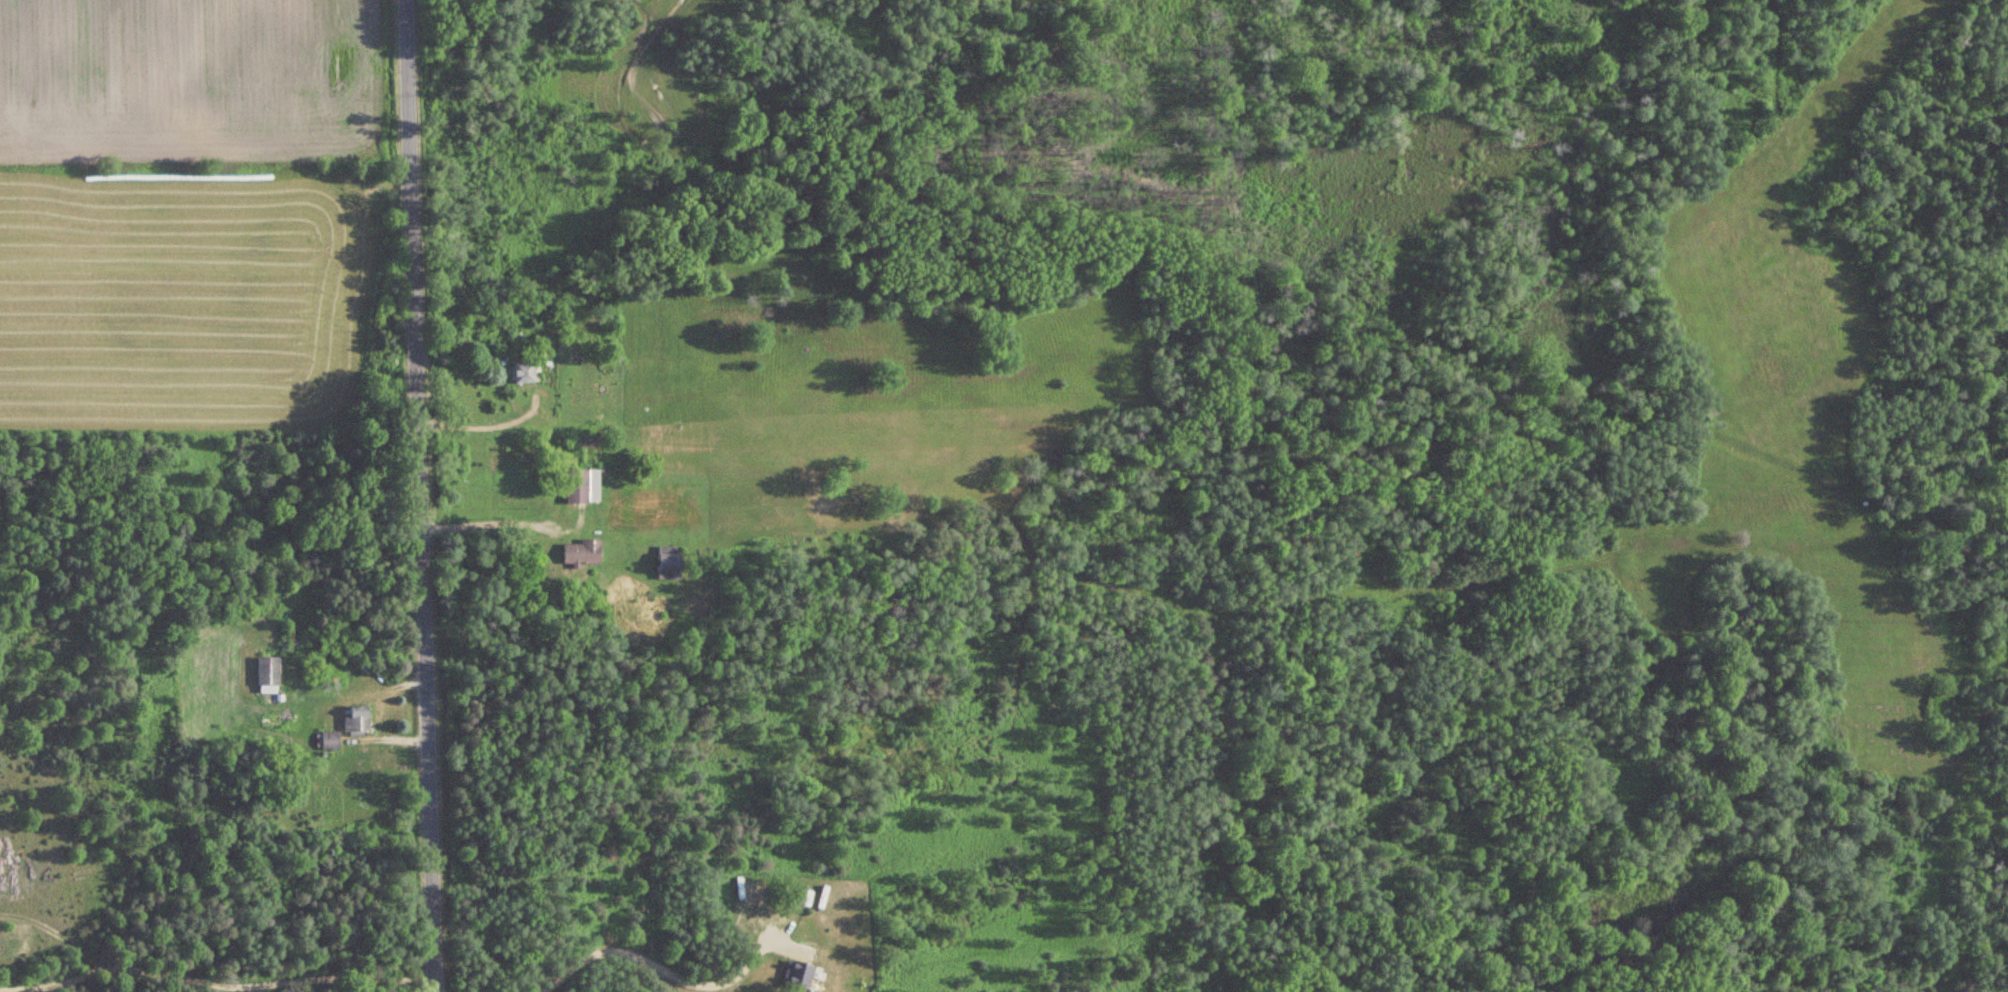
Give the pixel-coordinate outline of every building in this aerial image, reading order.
[(538,383),(538,375),(531,375),(531,363),(506,363),(506,383),(538,383)] [(585,503),(585,470),(561,470),(561,503),(585,503)] [(596,540),(576,540),(576,543),(559,543),(559,565),(596,565),(596,540)] [(676,548),(653,548),(653,578),(676,578),(676,548)] [(273,693),(273,658),(253,658),(253,693),(273,693)] [(364,709),(341,709),(341,734),(364,734),(364,709)] [(317,750),(335,750),(335,732),(317,732),(317,750)] [(810,893),(799,889),(794,904),(806,907),(810,893)] [(802,990),(809,965),(786,958),(778,983),(802,990)]
